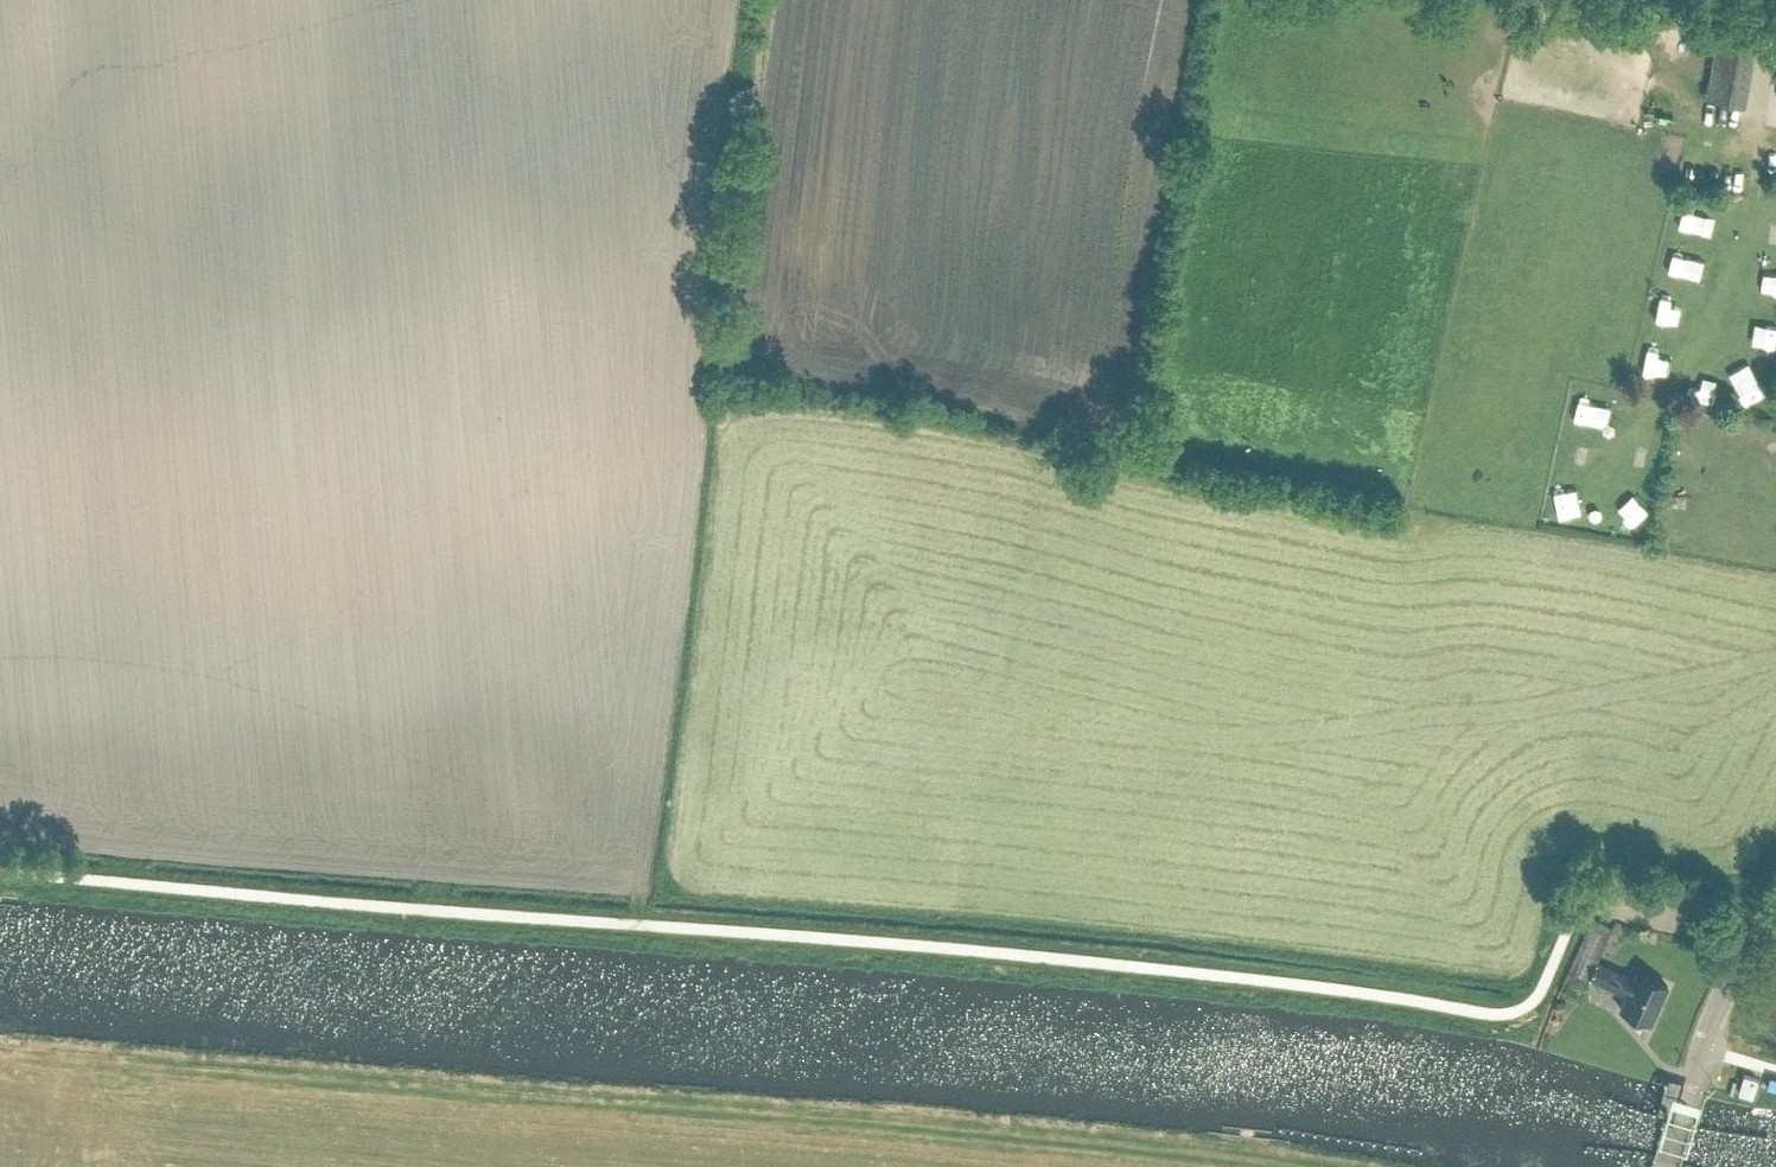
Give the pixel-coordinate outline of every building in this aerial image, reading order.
[(1696,16),(1692,45),(1714,48),(1710,68),(1708,86),(1706,98),(1745,103),(1747,91),(1757,17),(1718,12),(1717,19),(1696,16)] [(1700,220),(1739,228),(1745,199),(1729,196),(1730,193),(1706,188),(1700,220)] [(1715,275),(1724,249),(1695,238),(1686,264),(1715,275)] [(1687,364),(1688,346),(1676,345),(1675,364),(1687,364)] [(1771,390),(1775,388),(1775,373),(1765,379),(1771,390)] [(1630,420),(1635,396),(1601,388),(1595,411),(1630,420)] [(1575,869),(1571,886),(1583,890),(1587,873),(1575,869)] [(1581,995),(1589,976),(1626,992),(1620,1006),(1652,1020),(1668,984),(1636,970),(1633,976),(1596,960),(1611,925),(1592,915),(1559,988),(1581,995)] [(1744,1073),(1738,1090),(1752,1094),(1757,1077),(1744,1073)]
